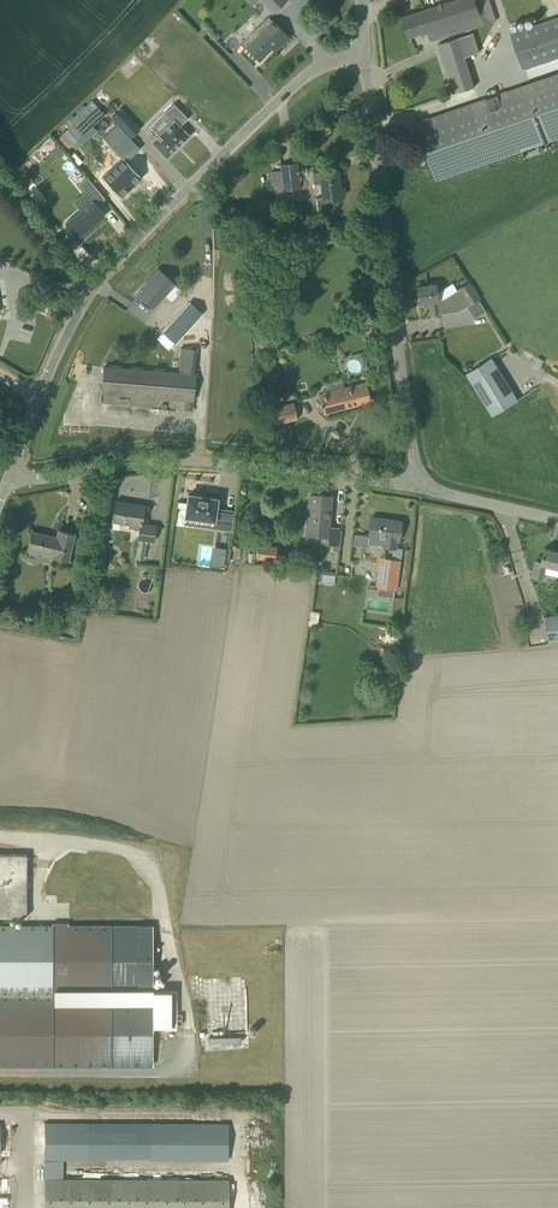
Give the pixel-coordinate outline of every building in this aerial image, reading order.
[(273,12),(286,0),(261,0),(273,12)] [(428,31),(431,41),(484,24),(476,0),(456,0),(402,17),(409,37),(428,31)] [(242,42),(259,60),(277,42),(281,45),(289,37),(273,21),(269,16),(242,42)] [(511,33),(523,68),(557,56),(557,16),(511,33)] [(465,57),(459,37),(438,44),(454,93),(474,87),(465,57)] [(417,122),(436,179),(557,137),(557,74),(417,122)] [(134,113),(138,103),(128,99),(124,109),(134,113)] [(81,134),(104,115),(92,100),(69,118),(81,134)] [(167,156),(188,135),(180,126),(188,118),(174,103),(164,112),(165,114),(173,122),(159,136),(153,142),(167,156)] [(132,121),(121,108),(112,116),(124,129),(132,121)] [(104,178),(123,198),(144,178),(129,162),(142,150),(119,125),(104,139),(124,160),(104,178)] [(68,128),(63,133),(72,144),(78,139),(68,128)] [(280,164),(281,169),(271,170),(273,186),(283,184),(283,190),(300,188),(297,162),(280,164)] [(320,171),(323,197),(317,198),(319,213),(333,211),(331,197),(344,195),(343,187),(340,187),(338,169),(320,171)] [(73,233),(78,239),(106,216),(99,207),(107,200),(88,178),(80,186),(94,202),(66,225),(72,231),(71,232),(72,234),(73,233)] [(153,306),(174,283),(159,269),(148,281),(150,282),(139,294),(153,306)] [(438,299),(436,283),(417,286),(420,303),(429,302),(431,316),(440,314),(458,310),(468,305),(480,298),(470,281),(458,289),(443,298),(438,299)] [(176,343),(203,313),(190,301),(163,331),(176,343)] [(49,305),(46,315),(53,317),(56,307),(49,305)] [(264,332),(257,346),(276,355),(283,342),(264,332)] [(194,400),(196,374),(198,347),(181,346),(178,372),(104,366),(102,393),(194,400)] [(493,414),(518,399),(492,358),(467,373),(493,414)] [(366,382),(319,393),(324,412),(371,400),(366,382)] [(14,400),(6,397),(4,404),(12,407),(14,400)] [(259,411),(260,416),(263,427),(298,418),(294,402),(259,411)] [(328,535),(327,543),(337,544),(339,527),(329,526),(332,495),(310,493),(306,533),(328,535)] [(189,494),(186,516),(213,519),(212,528),(225,530),(228,509),(216,507),(217,498),(207,497),(207,496),(199,495),(199,496),(189,494)] [(156,526),(141,523),(144,505),(116,500),(113,521),(130,524),(130,527),(140,529),(139,538),(153,541),(156,526)] [(367,544),(393,547),(396,548),(397,540),(399,540),(401,521),(371,517),(369,536),(367,544)] [(52,557),(68,561),(75,533),(58,529),(56,539),(49,537),(50,535),(32,531),(28,549),(46,554),(47,552),(53,553),(52,557)] [(276,547),(258,545),(256,559),(275,560),(276,547)] [(212,565),(226,566),(227,547),(213,546),(212,565)] [(557,568),(557,551),(549,548),(545,547),(542,561),(536,560),(533,572),(544,574),(546,565),(557,568)] [(377,586),(377,587),(378,587),(395,589),(397,590),(401,560),(392,559),(381,558),(377,586)] [(97,562),(93,594),(98,595),(103,563),(97,562)] [(557,641),(557,615),(546,617),(549,642),(550,642),(557,641)] [(28,915),(28,852),(0,853),(0,915),(28,915)] [(0,926),(0,1064),(153,1064),(153,1028),(153,991),(153,926),(69,926),(69,923),(53,923),(53,926),(0,926)] [(153,991),(153,1028),(178,1027),(178,991),(153,991)] [(10,1157),(10,1153),(10,1123),(0,1123),(0,1157),(10,1157)] [(228,1159),(228,1124),(45,1124),(45,1159),(228,1159)] [(10,1174),(0,1174),(0,1207),(11,1207),(10,1174)] [(229,1181),(45,1180),(45,1207),(229,1207),(229,1181)]
